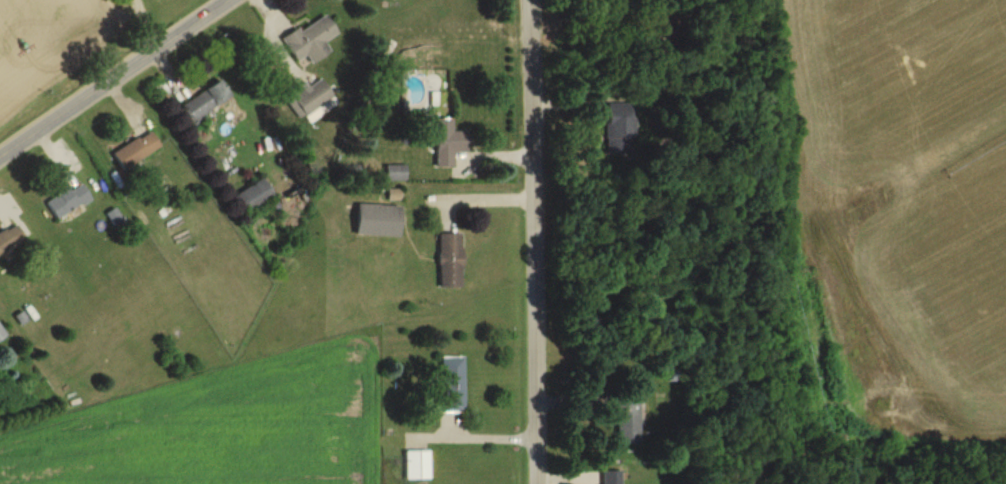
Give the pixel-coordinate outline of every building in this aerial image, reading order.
[(297,63),(307,57),(311,65),(330,53),(324,43),(338,35),(325,14),(283,40),(297,63)] [(301,85),(288,93),(306,123),(337,103),(321,79),(304,90),(301,85)] [(230,96),(219,81),(181,107),(192,123),(230,96)] [(605,155),(633,155),(633,104),(605,104),(605,155)] [(435,168),(454,168),(454,153),(466,153),(467,133),(452,133),(452,120),(435,119),(435,168)] [(160,148),(149,131),(112,155),(123,172),(160,148)] [(404,166),(385,166),(385,181),(404,181),(404,166)] [(246,218),(275,198),(261,178),(233,198),(246,218)] [(91,202),(82,185),(69,192),(67,189),(45,200),(56,221),(91,202)] [(356,237),(399,238),(400,207),(357,206),(356,237)] [(26,240),(15,223),(0,233),(0,257),(26,240)] [(438,290),(461,290),(461,235),(438,235),(438,290)] [(463,359),(440,359),(440,414),(463,414),(463,359)] [(616,444),(639,444),(639,396),(616,396),(616,444)] [(405,480),(429,480),(429,452),(405,452),(405,480)] [(624,471),(602,471),(602,483),(624,483),(624,471)]
